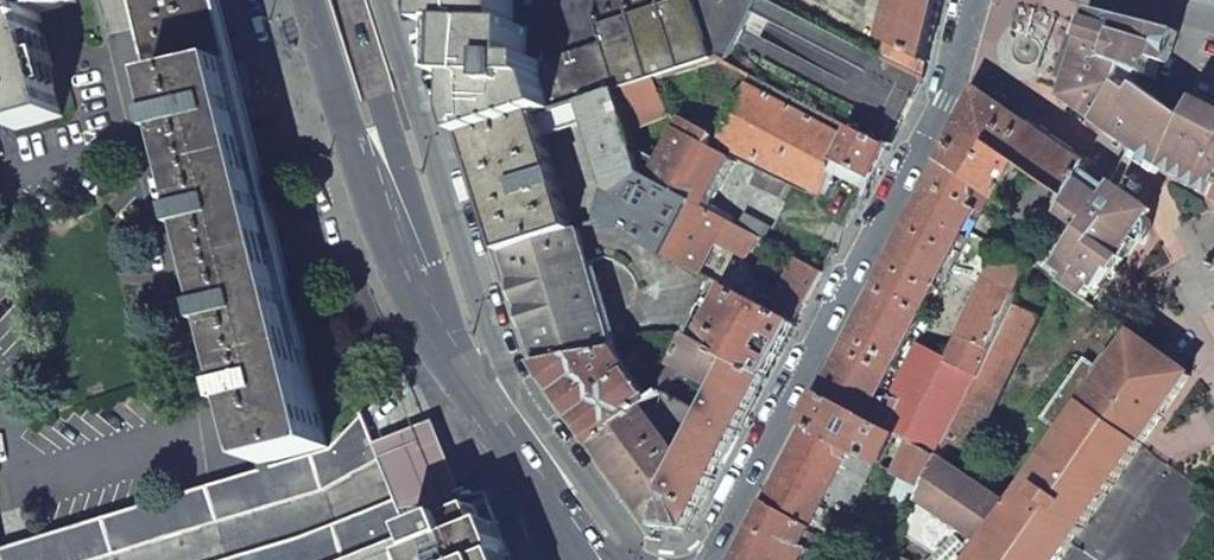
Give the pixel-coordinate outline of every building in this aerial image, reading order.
[(40,13),(77,3),(76,0),(0,0),(0,24),(40,13)] [(160,83),(232,65),(216,0),(140,0),(160,83)] [(433,28),(450,28),(449,80),(461,80),(460,116),(467,139),(538,117),(552,112),(543,81),(542,63),(525,62),(526,28),(513,28),(513,0),(433,0),(433,28)] [(513,28),(526,28),(525,62),(542,63),(602,44),(597,27),(683,0),(513,0),(513,28)] [(597,27),(602,44),(542,63),(543,81),(552,112),(579,104),(615,93),(661,79),(714,62),(694,0),(683,0),(597,27)] [(714,62),(719,60),(727,64),(745,28),(753,14),(760,0),(694,0),(714,62)] [(894,6),(889,5),(885,22),(891,25),(887,42),(927,64),(930,51),(941,2),(934,0),(896,0),(894,6)] [(1153,79),(1167,44),(1172,31),(1092,10),(1089,19),(1079,49),(1142,75),(1153,79)] [(0,24),(0,88),(4,87),(16,131),(65,117),(38,24),(43,23),(40,13),(0,24)] [(753,14),(745,28),(757,35),(765,20),(753,14)] [(1172,31),(1167,44),(1162,63),(1169,65),(1179,33),(1172,31)] [(927,64),(887,42),(879,56),(923,79),(924,78),(927,64)] [(1131,102),(1136,95),(1133,92),(1142,75),(1079,49),(1069,80),(1064,99),(1133,148),(1151,159),(1198,188),(1213,197),(1213,108),(1199,100),(1188,122),(1181,137),(1131,102)] [(232,65),(160,83),(258,468),(331,449),(293,298),(295,297),(275,216),(271,217),(232,65)] [(615,93),(632,147),(675,126),(661,79),(615,93)] [(848,139),(745,85),(718,140),(717,143),(824,195),(840,165),(836,162),(848,139)] [(1188,122),(1144,91),(1145,90),(1141,87),(1136,95),(1131,102),(1181,137),(1188,122)] [(1023,121),(977,90),(974,96),(940,162),(968,181),(993,146),(1025,168),(1069,199),(1083,172),(1087,165),(1051,140),(1023,121)] [(600,222),(664,255),(691,203),(641,176),(633,149),(632,147),(615,93),(579,104),(606,192),(600,222)] [(658,163),(633,149),(641,176),(691,203),(701,208),(728,159),(708,147),(713,137),(718,140),(724,128),(686,109),(658,163)] [(538,117),(467,139),(487,203),(503,253),(575,231),(538,117)] [(889,149),(853,130),(848,139),(836,162),(840,165),(872,181),(889,149)] [(1025,168),(993,146),(968,181),(990,195),(1005,205),(1025,168)] [(968,181),(940,162),(910,221),(880,279),(849,337),(818,395),(866,420),(876,399),(959,240),(965,243),(990,195),(968,181)] [(786,184),(758,170),(750,184),(778,198),(786,184)] [(1098,294),(1136,240),(1143,245),(1144,244),(1146,240),(1147,239),(1147,238),(1149,235),(1149,233),(1150,233),(1150,224),(1149,223),(1149,222),(1148,221),(1147,218),(1145,216),(1105,187),(1095,180),(1083,172),(1069,199),(1061,215),(1077,227),(1083,231),(1089,222),(1096,227),(1081,248),(1069,239),(1054,228),(1036,265),(1085,300),(1092,290),(1098,294)] [(701,208),(691,203),(664,255),(700,275),(714,248),(751,268),(763,242),(701,208)] [(1054,228),(1069,239),(1077,227),(1061,215),(1054,228)] [(575,231),(503,253),(523,316),(538,366),(617,352),(579,229),(575,231)] [(1035,269),(1004,253),(951,362),(950,364),(981,378),(1016,307),(1035,269)] [(795,325),(823,274),(795,259),(781,287),(786,289),(773,314),(795,325)] [(795,325),(728,290),(718,308),(700,299),(693,314),(711,323),(699,343),(733,361),(766,380),(774,365),(795,325)] [(971,454),(1040,318),(1016,307),(981,378),(950,440),(971,454)] [(699,343),(711,323),(693,314),(678,342),(693,339),(699,343)] [(1191,375),(1163,355),(1134,335),(1106,375),(1086,361),(1045,418),(1065,433),(1013,507),(987,545),(976,559),(1062,559),(1191,375)] [(699,343),(693,339),(677,369),(718,389),(733,361),(699,343)] [(951,362),(926,349),(900,401),(876,399),(866,420),(898,437),(910,444),(940,460),(950,440),(981,378),(950,364),(951,362)] [(617,352),(538,366),(571,411),(596,446),(648,407),(653,403),(617,352)] [(684,455),(648,407),(596,446),(626,488),(656,529),(687,531),(728,452),(766,380),(733,361),(718,389),(706,413),(684,455)] [(666,392),(706,413),(718,389),(677,369),(666,392)] [(706,413),(666,392),(664,395),(653,403),(648,407),(684,455),(706,413)] [(866,420),(818,395),(816,400),(802,426),(848,450),(875,464),(882,467),(898,437),(866,420)] [(4,559),(101,559),(324,492),(379,462),(382,461),(376,445),(364,414),(331,449),(1,551),(4,559)] [(435,421),(376,445),(382,461),(383,464),(395,498),(396,501),(399,509),(415,507),(466,499),(435,421)] [(848,450),(802,426),(763,502),(809,528),(827,494),(848,450)] [(940,460),(910,444),(895,474),(926,490),(940,460)] [(853,507),(875,464),(848,450),(827,494),(853,507)] [(1013,507),(940,460),(926,490),(921,500),(977,538),(987,545),(1013,507)] [(466,499),(399,509),(409,533),(488,501),(486,495),(466,499)] [(905,532),(926,547),(938,555),(933,559),(960,559),(958,557),(977,538),(921,500),(905,532)] [(409,533),(399,509),(396,501),(301,538),(229,559),(342,559),(409,533)] [(342,559),(512,559),(504,539),(488,501),(409,533),(342,559)] [(763,502),(732,559),(770,559),(780,541),(799,547),(806,533),(809,528),(763,502)] [(806,533),(799,547),(780,541),(770,559),(856,559),(858,557),(806,533)]
